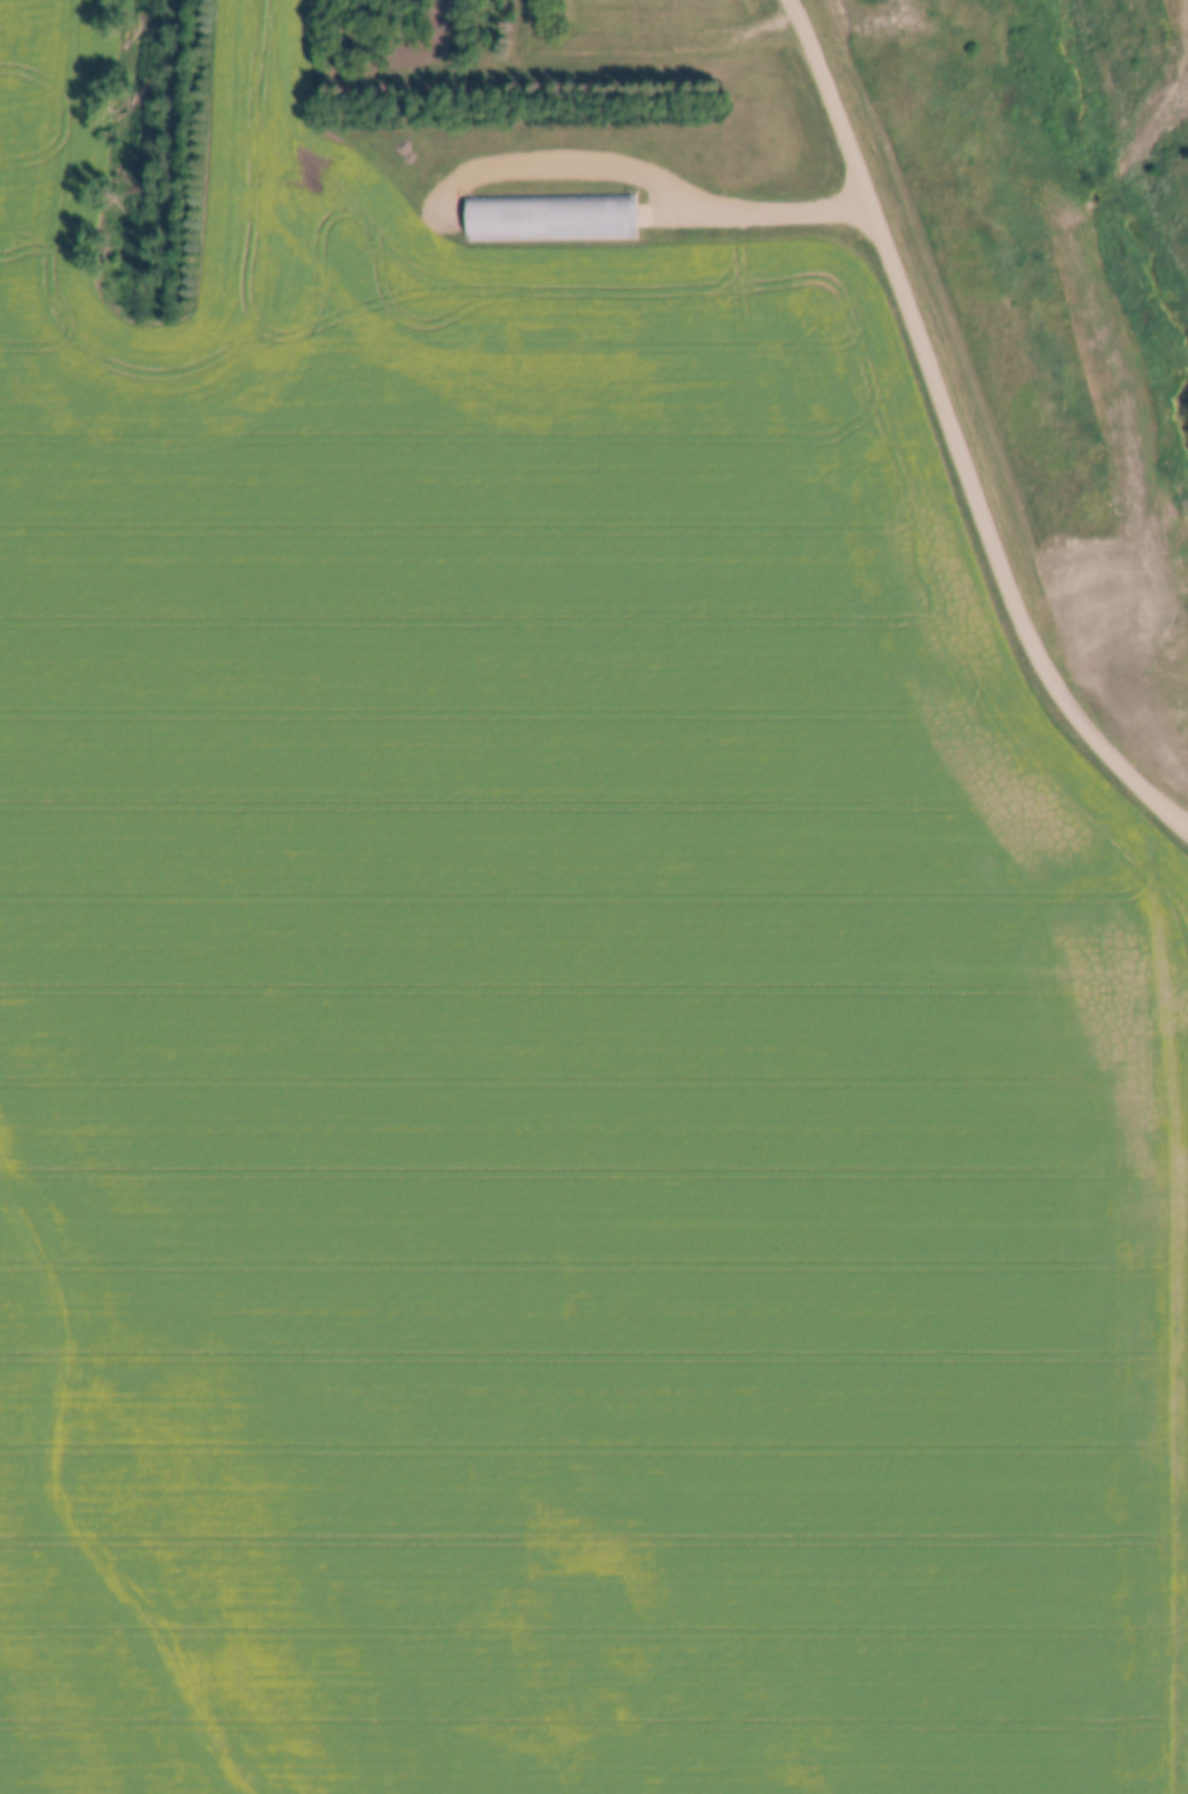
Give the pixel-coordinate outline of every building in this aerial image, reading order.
[(637,242),(637,195),(461,196),(461,230),(495,230),(495,242),(637,242)]
